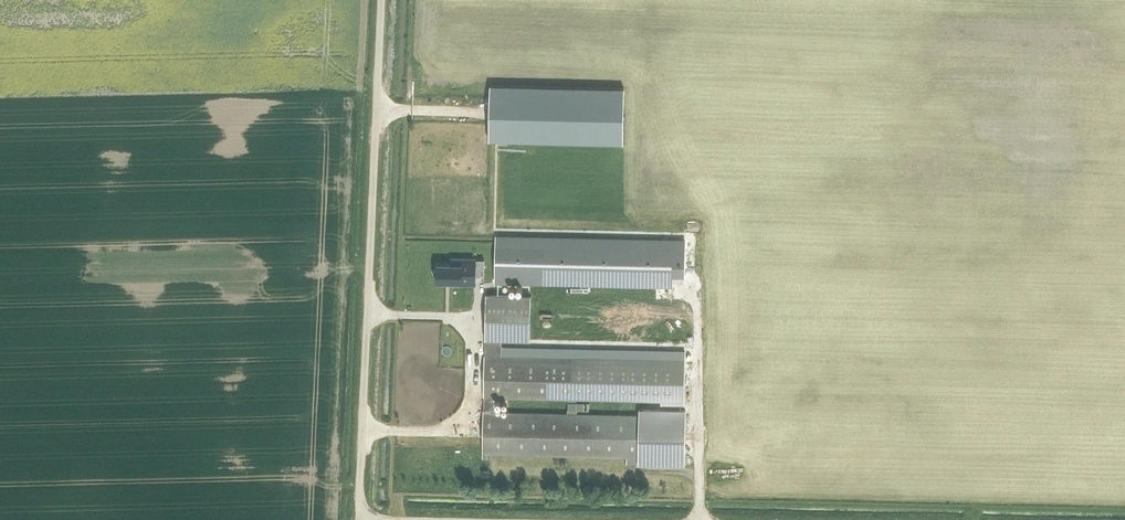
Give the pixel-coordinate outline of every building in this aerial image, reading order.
[(623,141),(624,86),(491,83),(490,138),(623,141)] [(684,276),(685,242),(496,238),(496,239),(495,283),(530,284),(566,284),(591,285),(656,286),(672,287),(673,275),(684,276)] [(451,281),(451,283),(461,283),(461,275),(475,275),(475,260),(452,259),(452,265),(438,264),(438,268),(433,272),(437,277),(437,280),(451,281)] [(530,340),(531,296),(486,295),(483,459),(494,459),(495,454),(627,457),(627,465),(639,465),(639,463),(685,464),(686,409),(640,408),(640,415),(494,411),(494,397),(685,402),(685,360),(502,356),(502,340),(530,340)] [(568,402),(568,410),(589,410),(589,403),(568,402)]
